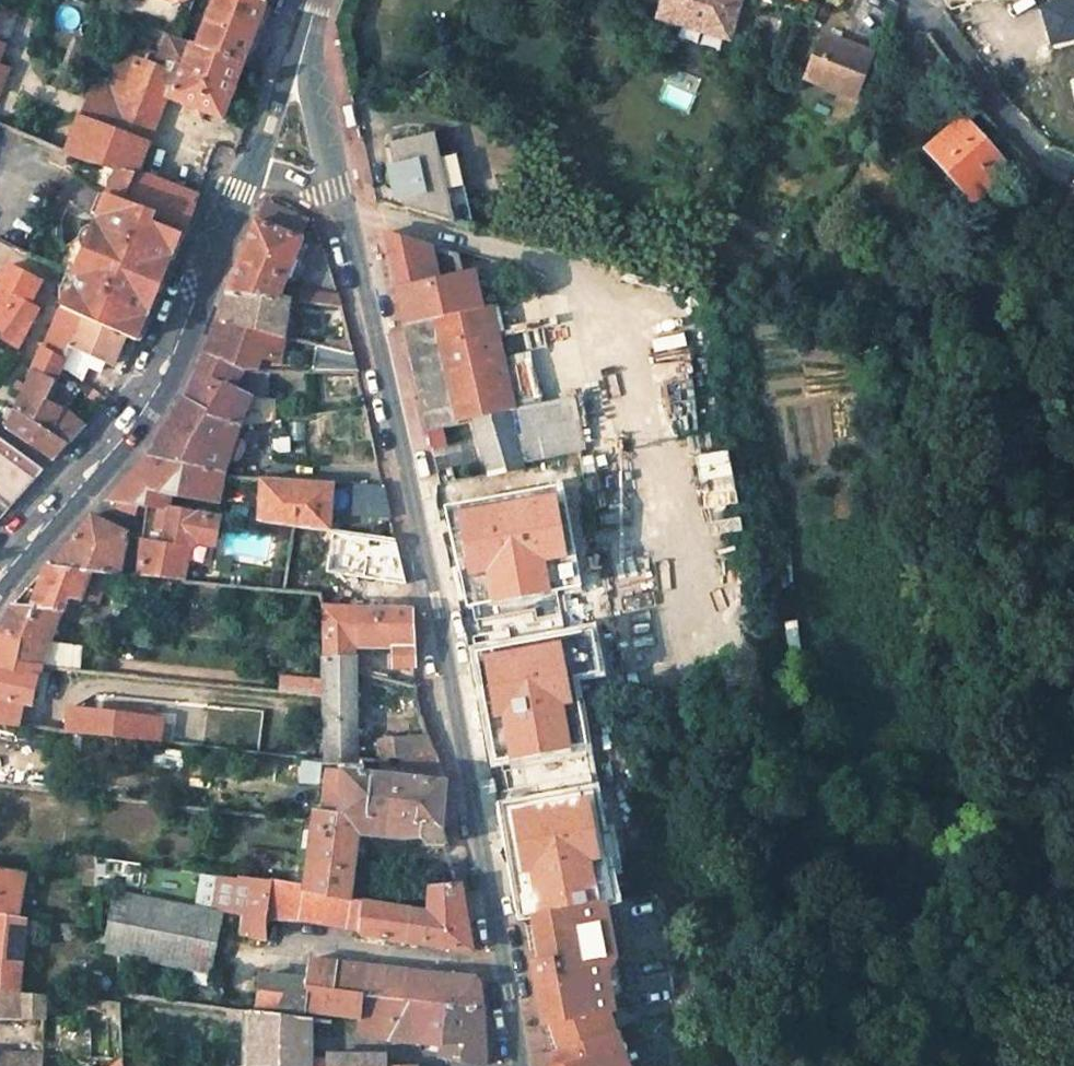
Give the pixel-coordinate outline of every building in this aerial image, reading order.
[(199,37),(194,34),(191,42),(242,61),(252,35),(265,2),(259,0),(214,0),(199,37)] [(660,15),(727,36),(739,0),(665,0),(660,15)] [(1035,5),(1046,46),(1073,38),(1073,0),(1053,0),(1035,5)] [(4,44),(17,13),(0,7),(0,42),(3,43),(4,44)] [(872,54),(821,35),(804,79),(855,99),(872,54)] [(221,117),(242,61),(191,42),(183,63),(179,73),(171,71),(165,88),(172,91),(169,98),(195,108),(192,115),(200,118),(203,111),(221,117)] [(124,85),(97,75),(78,119),(147,142),(166,97),(169,98),(172,91),(165,88),(171,71),(135,57),(124,85)] [(176,60),(171,71),(179,73),(183,63),(176,60)] [(355,126),(350,104),(342,106),(345,128),(355,126)] [(137,170),(147,142),(78,119),(76,124),(56,115),(45,141),(65,149),(64,151),(81,157),(119,167),(134,172),(136,172),(137,170)] [(1005,165),(962,116),(926,148),(940,164),(945,160),(973,192),(1005,165)] [(431,135),(408,210),(454,222),(452,215),(434,134),(431,135)] [(391,143),(405,209),(408,210),(431,135),(391,143)] [(119,167),(60,306),(62,308),(84,317),(125,336),(137,341),(162,278),(180,232),(150,220),(154,210),(125,199),(134,172),(119,167)] [(134,172),(125,199),(154,210),(150,220),(180,232),(183,234),(193,209),(199,195),(137,170),(136,172),(134,172)] [(474,228),(480,203),(458,196),(452,215),(454,222),(474,228)] [(301,237),(308,219),(269,204),(262,223),(301,237)] [(301,237),(262,223),(255,220),(228,290),(278,296),(301,237)] [(611,242),(618,224),(606,220),(599,237),(611,242)] [(403,326),(434,318),(460,312),(482,307),(475,273),(461,276),(457,255),(382,234),(403,326)] [(13,263),(0,280),(0,281),(7,290),(0,301),(0,336),(18,346),(38,308),(39,290),(43,280),(13,263)] [(228,290),(218,317),(283,337),(284,335),(289,299),(278,296),(228,290)] [(343,305),(341,296),(290,290),(289,299),(343,305)] [(460,312),(434,318),(441,347),(467,341),(493,335),(486,306),(482,307),(460,312)] [(62,308),(45,348),(42,347),(32,369),(33,370),(55,380),(61,366),(72,345),(70,344),(84,317),(62,308)] [(72,345),(77,347),(114,363),(125,336),(84,317),(70,344),(72,345)] [(279,361),(283,337),(218,317),(205,351),(244,370),(250,353),(279,361)] [(441,347),(434,318),(403,326),(414,376),(426,431),(459,424),(452,395),(443,354),(441,347)] [(493,335),(467,341),(441,347),(443,354),(452,395),(478,389),(504,384),(493,335)] [(320,344),(314,371),(358,370),(354,352),(320,344)] [(77,347),(72,345),(61,366),(66,370),(77,347)] [(184,401),(239,425),(276,419),(274,399),(269,398),(271,372),(265,373),(266,370),(257,370),(244,370),(205,351),(192,381),(184,401)] [(63,407),(45,399),(55,380),(33,370),(33,372),(14,410),(52,433),(63,407)] [(18,380),(16,379),(15,380),(13,381),(12,382),(11,384),(11,385),(12,387),(12,389),(13,390),(15,391),(17,391),(19,391),(20,390),(21,388),(22,387),(22,385),(22,383),(21,382),(20,380),(18,380)] [(480,419),(485,418),(511,412),(504,384),(478,389),(452,395),(459,424),(474,420),(480,419)] [(532,436),(583,424),(576,396),(525,408),(532,436)] [(239,425),(184,401),(163,432),(147,458),(223,475),(228,458),(237,461),(243,443),(234,440),(239,425)] [(82,425),(63,407),(52,433),(67,442),(82,425)] [(14,410),(6,428),(30,445),(53,459),(67,442),(52,433),(14,410)] [(474,420),(487,474),(526,466),(525,463),(511,412),(485,418),(480,419),(474,420)] [(0,440),(0,503),(8,510),(17,500),(43,470),(0,440)] [(582,463),(580,450),(558,455),(561,468),(582,463)] [(125,482),(169,495),(218,501),(223,475),(147,458),(125,482)] [(505,528),(499,502),(506,500),(501,476),(456,486),(461,510),(476,507),(481,532),(505,528)] [(317,528),(320,481),(263,477),(259,519),(259,520),(317,528)] [(328,529),(331,481),(320,481),(317,528),(328,529)] [(168,506),(169,495),(125,482),(113,495),(111,500),(116,501),(137,506),(146,507),(147,502),(168,506)] [(384,485),(354,483),(352,515),(391,517),(384,485)] [(116,501),(113,508),(133,516),(135,511),(137,506),(116,501)] [(145,515),(141,541),(138,574),(183,578),(183,580),(185,557),(206,559),(208,543),(215,543),(217,515),(209,515),(168,506),(147,502),(146,507),(145,515)] [(135,511),(137,516),(141,517),(145,515),(146,507),(137,506),(135,511)] [(90,571),(119,574),(127,532),(91,515),(88,518),(52,563),(60,565),(78,570),(90,571)] [(78,570),(60,565),(51,564),(45,566),(34,604),(61,608),(66,595),(80,597),(90,571),(78,570)] [(480,688),(528,680),(525,663),(523,651),(520,636),(517,621),(501,624),(495,592),(463,598),(470,629),(480,688)] [(61,608),(34,604),(13,601),(11,604),(0,626),(0,631),(24,635),(14,663),(40,665),(49,641),(61,608)] [(347,606),(324,605),(324,656),(356,655),(356,637),(346,636),(347,606)] [(411,606),(347,606),(346,636),(356,637),(391,639),(393,667),(416,666),(411,606)] [(24,704),(32,706),(40,665),(14,663),(24,635),(0,631),(0,698),(24,704)] [(525,663),(541,661),(536,634),(520,636),(523,651),(525,663)] [(40,665),(79,670),(81,645),(49,641),(40,665)] [(356,762),(356,671),(356,655),(324,656),(325,762),(356,765),(356,762)] [(308,694),(310,679),(284,676),(282,691),(308,694)] [(19,724),(24,704),(0,698),(0,722),(19,724)] [(134,739),(137,717),(68,708),(65,730),(65,731),(134,739)] [(160,742),(160,739),(163,720),(137,717),(134,739),(160,742)] [(522,750),(540,747),(544,771),(555,769),(547,725),(518,730),(522,750)] [(491,756),(502,818),(550,808),(544,771),(540,747),(522,750),(518,730),(488,736),(491,756)] [(380,758),(392,758),(405,758),(434,750),(429,735),(378,740),(380,758)] [(337,815),(441,830),(443,781),(434,750),(405,758),(407,767),(407,777),(378,775),(379,767),(377,766),(376,774),(374,774),(374,772),(371,772),(371,774),(342,771),(341,773),(339,798),(337,815)] [(341,773),(328,772),(325,796),(339,798),(341,773)] [(550,808),(557,849),(566,847),(559,806),(550,808)] [(507,831),(517,884),(530,882),(551,878),(561,876),(557,849),(550,808),(502,818),(507,831)] [(313,816),(304,886),(303,890),(360,899),(364,873),(353,871),(357,832),(333,828),(335,814),(315,811),(313,816)] [(426,845),(446,845),(441,830),(337,815),(335,814),(333,828),(357,832),(369,834),(399,837),(419,836),(426,845)] [(81,854),(78,883),(96,886),(98,856),(81,854)] [(15,915),(24,872),(0,868),(0,913),(15,915)] [(212,908),(242,914),(240,934),(267,942),(267,940),(265,916),(268,879),(248,877),(218,872),(212,908)] [(551,878),(530,882),(533,897),(554,893),(551,878)] [(304,886),(268,879),(265,916),(271,916),(310,919),(356,929),(360,899),(303,890),(304,886)] [(458,947),(468,948),(470,949),(459,882),(457,882),(428,886),(427,910),(426,943),(458,947)] [(995,891),(976,889),(975,899),(994,901),(995,891)] [(209,973),(222,914),(116,891),(102,951),(209,973)] [(360,934),(400,939),(408,907),(360,899),(356,929),(360,934)] [(607,930),(603,901),(593,903),(595,920),(607,930)] [(533,925),(539,962),(538,962),(535,964),(534,965),(534,966),(533,967),(532,970),(533,974),(536,977),(540,979),(544,979),(546,987),(536,989),(542,1025),(549,1023),(559,1051),(605,1035),(610,1033),(605,1012),(608,1012),(607,1005),(602,972),(611,959),(607,930),(595,920),(593,903),(531,915),(533,925)] [(408,907),(400,939),(426,943),(427,910),(408,907)] [(0,913),(0,991),(19,992),(26,916),(15,915),(0,913)] [(526,926),(533,967),(534,966),(534,965),(535,964),(536,963),(538,962),(539,962),(533,925),(526,926)] [(306,981),(302,1012),(330,1015),(356,1019),(360,995),(402,999),(407,970),(310,959),(306,981)] [(615,993),(611,959),(602,972),(607,1005),(615,993)] [(402,999),(422,1001),(420,1044),(442,1046),(444,1046),(445,1004),(426,1002),(427,972),(407,970),(402,999)] [(474,977),(427,972),(426,1002),(445,1004),(444,1046),(442,1046),(440,1055),(482,1065),(486,1051),(479,983),(474,977)] [(261,976),(256,1004),(255,1007),(302,1012),(306,981),(261,976)] [(43,1018),(44,996),(44,994),(19,992),(0,991),(0,1018),(43,1018)] [(356,1019),(355,1032),(378,1040),(420,1044),(422,1001),(402,999),(360,995),(356,1019)] [(87,1065),(124,1065),(122,1003),(85,1000),(87,1065)] [(227,1008),(227,1019),(243,1021),(243,1010),(227,1008)] [(248,1065),(308,1065),(308,1055),(309,1018),(249,1011),(248,1065)] [(43,1018),(0,1018),(0,1065),(42,1065),(43,1018)] [(549,1023),(542,1025),(553,1054),(559,1051),(549,1023)] [(605,1035),(609,1050),(624,1057),(616,1031),(610,1033),(605,1035)] [(624,1057),(609,1050),(605,1035),(559,1051),(553,1054),(548,1055),(552,1065),(627,1065),(624,1057)] [(308,1065),(326,1065),(327,1055),(308,1055),(308,1065)] [(327,1055),(326,1065),(386,1065),(386,1055),(327,1055)]
